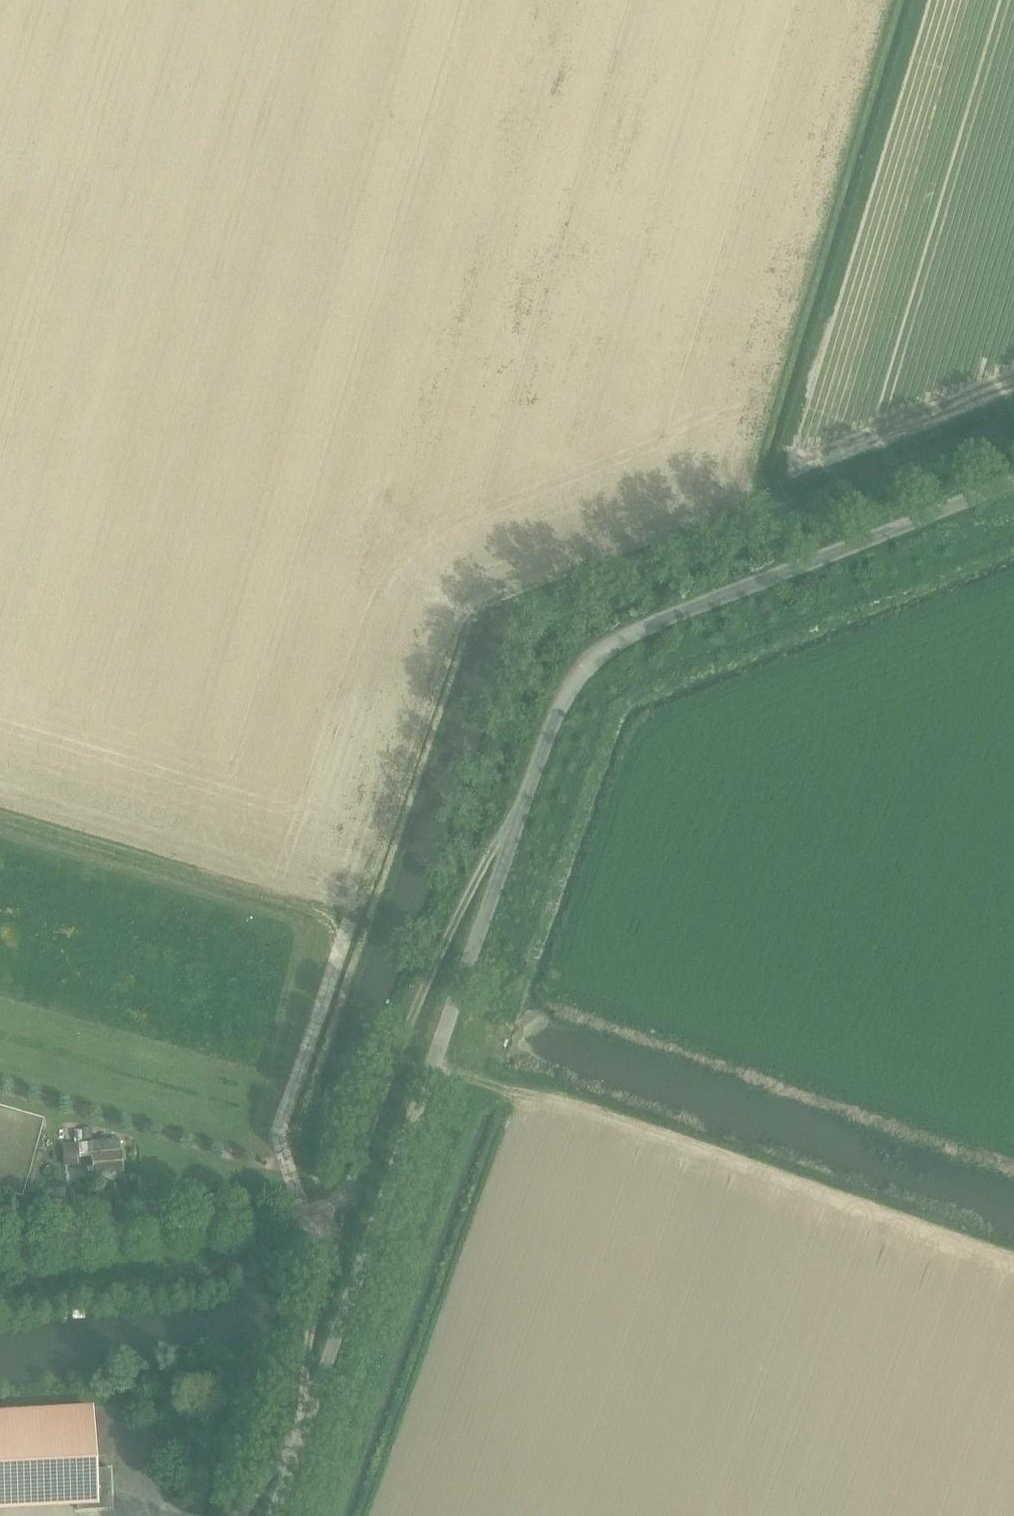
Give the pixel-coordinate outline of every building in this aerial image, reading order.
[(120,1137),(90,1141),(94,1174),(124,1171),(120,1137)] [(79,1143),(62,1144),(64,1166),(80,1164),(79,1143)] [(34,1205),(32,1205),(32,1218),(68,1217),(68,1205),(59,1205),(34,1205)] [(0,1409),(0,1508),(76,1504),(77,1509),(112,1508),(110,1468),(96,1469),(92,1403),(0,1409)]
